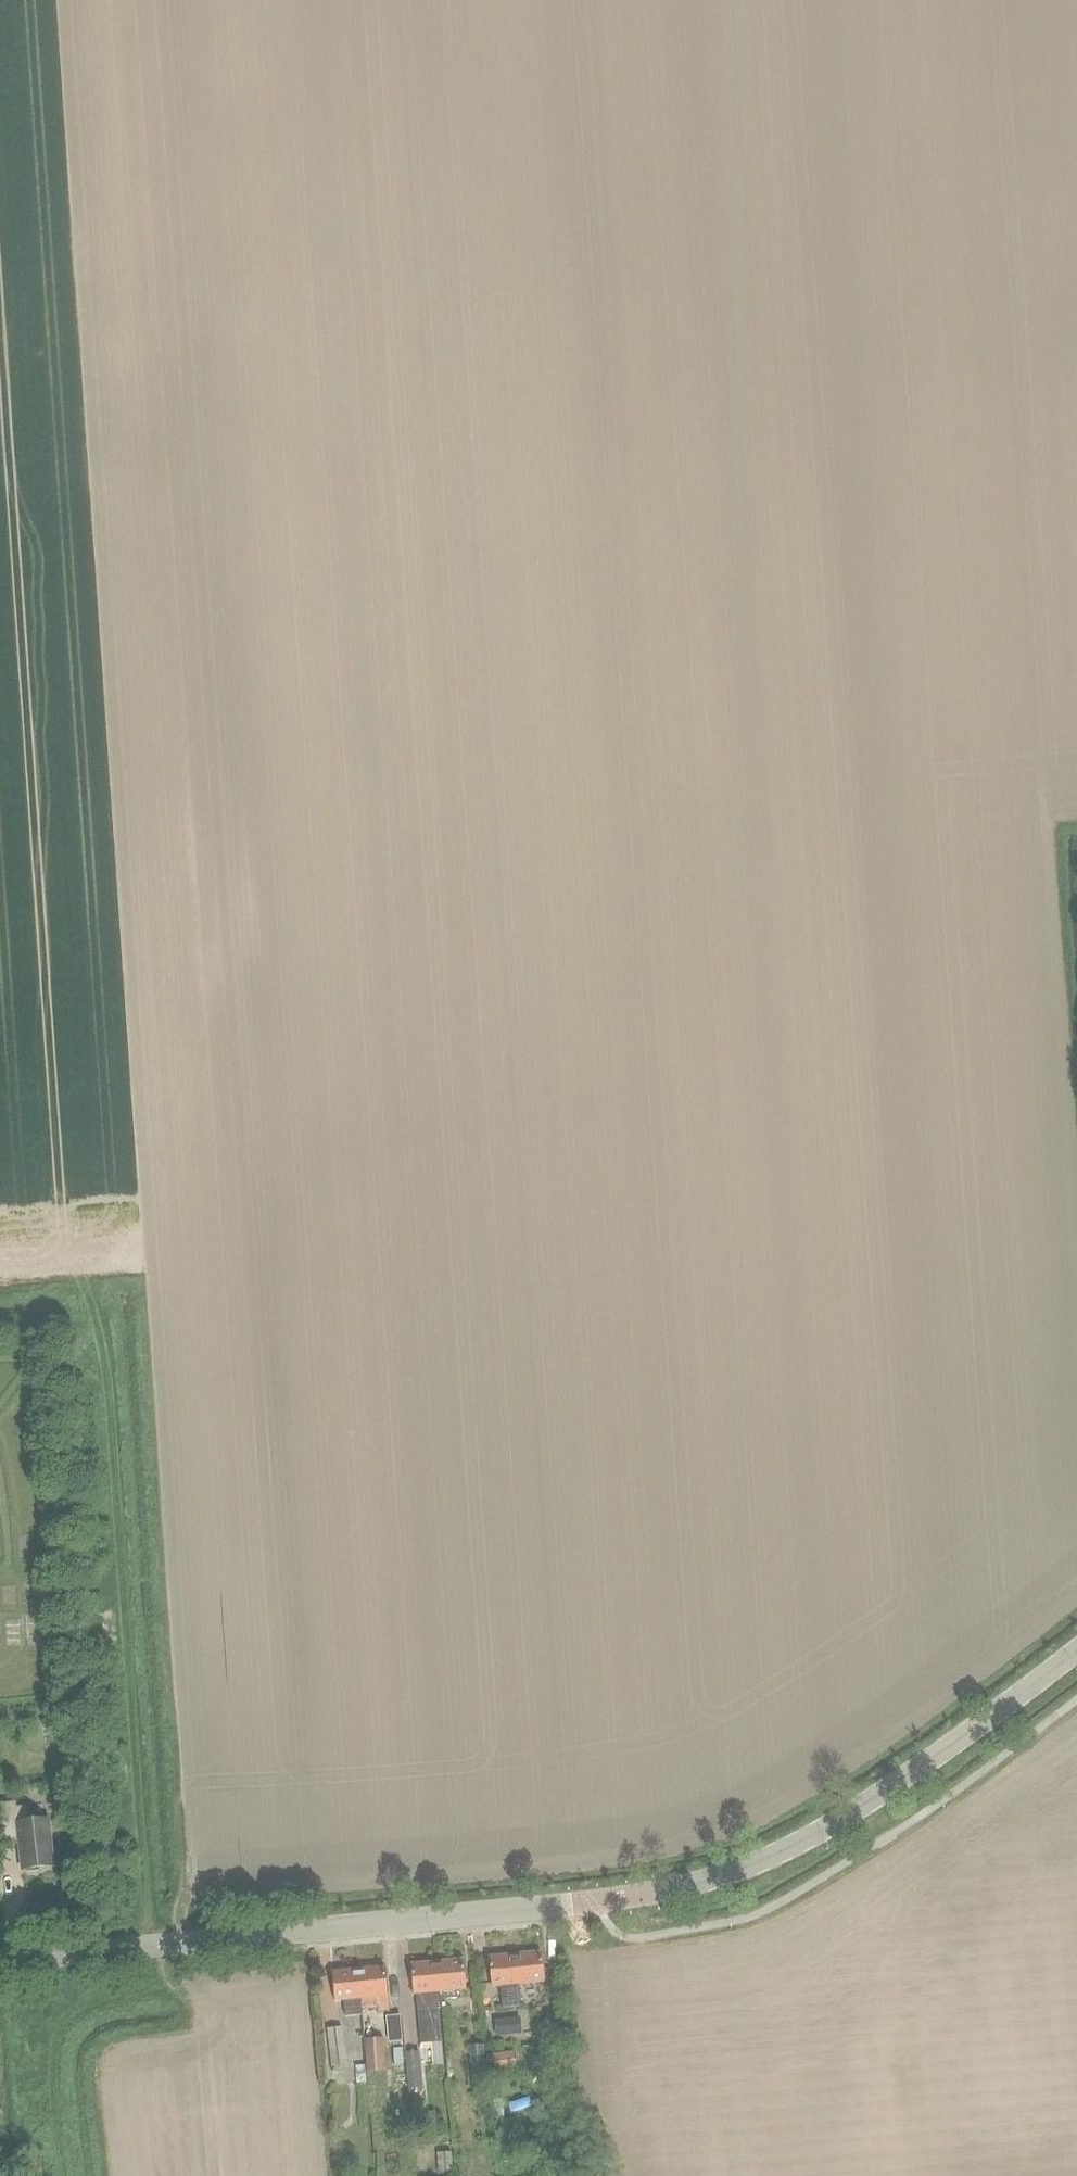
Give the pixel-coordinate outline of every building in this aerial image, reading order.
[(52,1716),(42,1723),(49,1734),(59,1727),(52,1716)] [(0,1805),(0,1812),(3,1840),(18,1839),(22,1871),(25,1871),(26,1874),(39,1872),(38,1869),(53,1868),(48,1821),(29,1823),(28,1807),(17,1808),(16,1803),(0,1805)] [(488,1958),(491,1987),(500,1986),(502,2009),(519,2007),(517,1985),(544,1982),(541,1953),(488,1958)] [(439,1992),(439,2000),(456,1998),(456,1991),(465,1990),(463,1960),(436,1962),(439,1992)] [(440,2009),(439,2000),(439,1992),(436,1962),(410,1965),(413,1995),(416,1994),(417,2011),(420,2044),(430,2043),(432,2066),(443,2065),(437,2009),(440,2009)] [(379,2013),(389,2012),(384,1967),(358,1970),(362,2010),(378,2008),(379,2013)] [(362,2015),(362,2010),(358,1970),(332,1972),(334,2002),(344,2001),(345,2017),(362,2015)] [(400,2016),(387,2017),(389,2042),(402,2041),(400,2019),(400,2016)] [(522,2035),(520,2020),(494,2023),(496,2038),(522,2035)] [(342,2030),(327,2032),(332,2071),(347,2069),(342,2030)] [(368,2072),(385,2071),(383,2039),(366,2040),(368,2072)] [(487,2097),(483,2049),(469,2050),(473,2098),(487,2097)] [(494,2070),(517,2066),(515,2051),(492,2054),(494,2070)] [(419,2054),(405,2055),(409,2091),(423,2090),(419,2054)] [(436,2111),(420,2112),(421,2127),(436,2127),(436,2111)] [(451,2175),(450,2153),(436,2154),(436,2162),(437,2175),(442,2175),(451,2175)]
